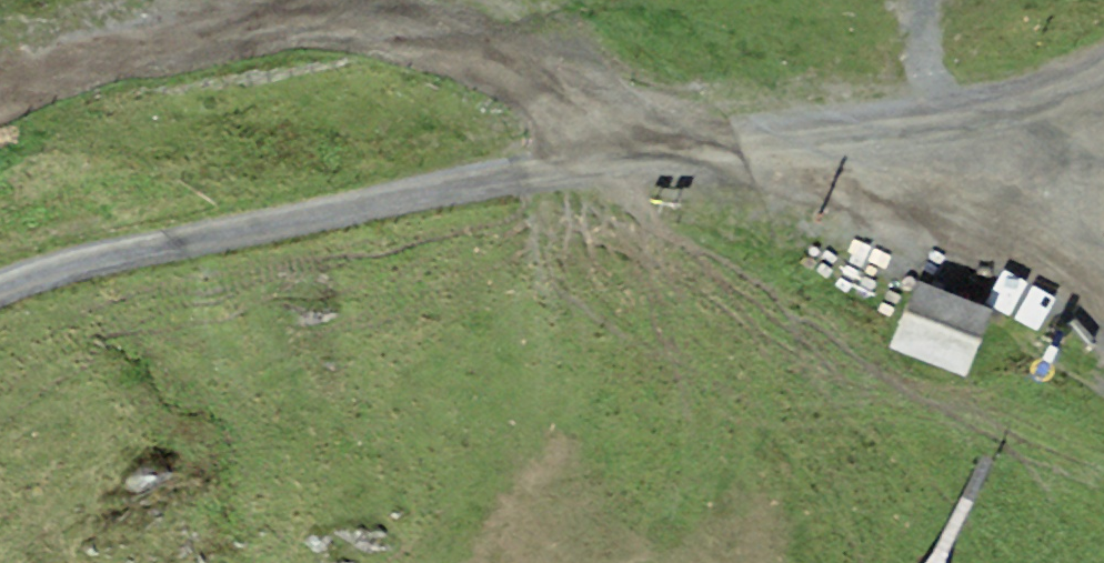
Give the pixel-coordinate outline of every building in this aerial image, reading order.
[(992,306),(918,279),(894,346),(967,373),(992,306)]
